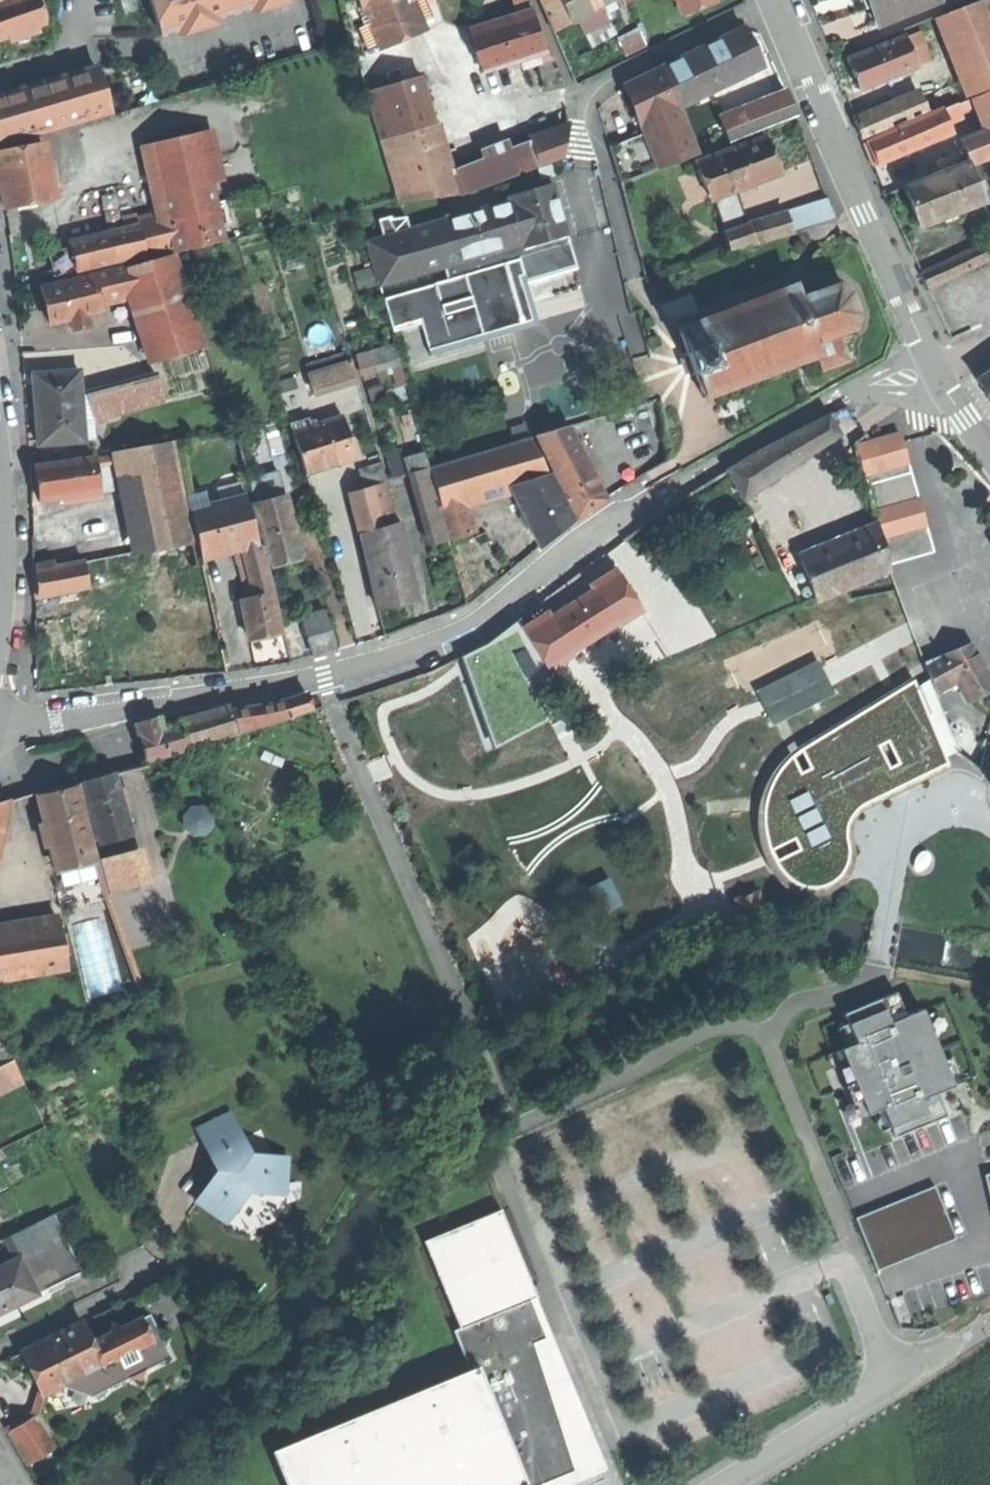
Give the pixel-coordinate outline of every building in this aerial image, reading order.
[(49,21),(42,0),(13,0),(0,5),(0,39),(49,21)] [(162,35),(179,29),(178,25),(219,13),(220,17),(252,8),(251,4),(264,0),(152,0),(162,35)] [(554,32),(571,23),(559,0),(540,0),(554,32)] [(571,23),(578,20),(603,8),(601,3),(600,3),(598,0),(559,0),(571,23)] [(683,11),(713,1),(713,0),(679,0),(683,11)] [(939,1),(939,0),(874,0),(874,2),(868,4),(876,24),(939,1)] [(958,55),(989,43),(989,0),(978,0),(942,14),(958,55)] [(608,16),(603,8),(578,20),(583,29),(608,16)] [(374,115),(425,100),(408,42),(399,9),(348,23),(374,115)] [(541,33),(533,10),(470,30),(483,71),(542,52),(546,50),(541,33)] [(687,56),(705,94),(755,70),(746,52),(752,49),(743,29),(687,56)] [(922,31),(906,37),(918,65),(921,64),(921,63),(933,58),(922,31)] [(857,73),(862,87),(918,65),(906,37),(894,42),(893,40),(850,57),(857,73)] [(958,55),(975,96),(989,90),(989,43),(958,55)] [(552,48),(546,50),(542,52),(545,60),(548,70),(558,67),(552,48)] [(756,56),(752,49),(746,52),(755,70),(761,67),(756,56)] [(678,107),(705,94),(687,56),(663,68),(678,107)] [(565,87),(558,67),(548,70),(545,60),(539,62),(548,92),(565,87)] [(114,112),(100,65),(0,93),(0,145),(114,112)] [(660,169),(696,155),(689,138),(678,107),(663,68),(645,77),(626,86),(645,133),(660,169)] [(975,96),(988,130),(989,134),(989,90),(975,96)] [(723,125),(729,142),(797,117),(789,97),(722,122),(723,125)] [(917,97),(888,109),(894,123),(923,111),(917,97)] [(443,164),(425,100),(374,115),(392,178),(443,164)] [(962,118),(957,106),(942,109),(948,124),(962,118)] [(854,120),(861,137),(894,123),(888,109),(887,107),(854,120)] [(948,124),(942,109),(862,142),(867,154),(872,165),(952,132),(948,124)] [(714,148),(729,142),(723,125),(708,131),(714,148)] [(989,157),(989,134),(988,130),(962,146),(969,165),(989,157)] [(696,155),(714,148),(708,131),(689,138),(696,155)] [(168,217),(176,252),(226,241),(201,132),(151,143),(168,217)] [(568,133),(533,146),(540,167),(541,169),(563,160),(568,133)] [(621,184),(660,169),(645,133),(611,147),(621,184)] [(716,156),(731,194),(736,192),(781,175),(774,157),(766,137),(716,156)] [(55,199),(45,144),(0,151),(0,174),(1,178),(6,208),(55,199)] [(462,172),(469,192),(540,167),(533,146),(462,172)] [(713,201),(731,194),(716,156),(698,163),(713,201)] [(912,208),(919,227),(982,202),(977,191),(974,182),(965,162),(903,187),(912,208)] [(454,195),(443,164),(392,178),(398,197),(399,202),(454,195)] [(981,180),(974,182),(977,191),(984,188),(981,180)] [(510,197),(511,201),(524,245),(525,249),(568,237),(561,211),(553,184),(510,197)] [(748,225),(736,192),(731,194),(713,201),(732,251),(747,246),(751,249),(755,248),(748,225)] [(830,199),(784,213),(791,234),(836,220),(830,199)] [(524,245),(511,201),(410,230),(384,237),(367,242),(380,286),(443,268),(524,245)] [(784,213),(748,225),(755,248),(792,236),(791,234),(784,213)] [(71,241),(72,246),(141,231),(147,256),(148,263),(174,256),(176,255),(176,252),(168,217),(158,219),(157,215),(140,219),(139,214),(124,217),(127,229),(71,241)] [(379,221),(384,237),(410,230),(406,216),(390,217),(379,221)] [(77,271),(147,256),(141,231),(72,246),(72,248),(73,254),(77,271)] [(578,270),(568,237),(525,249),(524,245),(443,268),(447,282),(384,300),(393,332),(421,324),(430,354),(484,339),(480,325),(482,324),(478,312),(476,313),(472,300),(578,270)] [(947,260),(954,275),(988,259),(981,243),(947,260)] [(54,276),(61,275),(57,258),(73,254),(72,248),(49,253),(52,268),(54,276)] [(61,275),(77,271),(73,254),(57,258),(61,275)] [(148,263),(129,268),(137,294),(158,362),(203,349),(174,256),(148,263)] [(927,288),(954,275),(947,260),(920,272),(927,288)] [(137,294),(129,268),(94,277),(101,303),(137,294)] [(94,277),(42,288),(46,308),(50,326),(71,321),(88,316),(103,313),(101,303),(94,277)] [(799,300),(795,286),(678,330),(686,352),(684,353),(686,360),(687,360),(692,373),(691,373),(693,379),(696,379),(704,401),(815,360),(820,374),(847,363),(838,337),(854,331),(857,317),(848,294),(837,285),(799,300)] [(91,327),(88,316),(71,321),(74,332),(91,327)] [(372,353),(377,368),(400,362),(395,346),(372,353)] [(305,374),(311,393),(357,379),(351,360),(305,374)] [(39,445),(84,442),(84,439),(81,395),(79,371),(43,373),(45,400),(36,400),(37,419),(39,445)] [(978,379),(989,397),(989,371),(978,379)] [(88,394),(94,419),(163,400),(157,375),(88,394)] [(96,438),(94,419),(88,394),(81,395),(84,439),(96,438)] [(728,469),(743,497),(839,432),(833,425),(827,416),(784,436),(728,469)] [(330,468),(356,460),(342,417),(311,426),(309,419),(290,424),(306,475),(330,468)] [(536,436),(553,471),(582,456),(569,428),(536,436)] [(857,446),(863,471),(907,460),(900,434),(857,446)] [(514,487),(550,477),(531,439),(503,447),(514,487)] [(124,460),(141,552),(168,547),(194,542),(176,441),(123,451),(123,452),(124,460)] [(512,488),(514,487),(503,447),(429,469),(441,508),(463,502),(512,488)] [(384,453),(393,478),(406,474),(398,449),(384,453)] [(123,452),(95,457),(96,465),(110,463),(124,460),(123,452)] [(433,545),(450,540),(441,508),(429,469),(425,454),(408,458),(433,545)] [(591,509),(604,502),(582,456),(553,471),(576,518),(591,509)] [(95,457),(34,466),(37,484),(40,502),(101,492),(96,465),(95,457)] [(115,490),(110,463),(96,465),(101,492),(115,490)] [(360,473),(364,487),(388,480),(383,464),(365,469),(360,473)] [(246,475),(254,504),(283,496),(275,467),(246,475)] [(512,488),(516,495),(550,477),(514,487),(512,488)] [(572,522),(550,477),(516,495),(540,547),(557,534),(572,522)] [(364,555),(368,554),(367,552),(386,549),(382,528),(371,487),(350,491),(364,555)] [(285,563),(302,559),(285,495),(283,496),(254,504),(271,567),(285,563)] [(201,557),(242,547),(259,543),(248,497),(190,510),(201,557)] [(472,534),(463,502),(441,508),(450,540),(472,534)] [(397,605),(412,602),(397,525),(382,528),(386,549),(367,552),(368,554),(378,609),(397,605)] [(878,525),(857,534),(870,577),(890,569),(878,525)] [(74,541),(78,563),(131,553),(128,532),(74,541)] [(870,577),(857,534),(800,558),(816,599),(870,577)] [(194,542),(168,547),(173,573),(198,568),(194,542)] [(242,547),(254,597),(271,593),(259,543),(242,547)] [(173,573),(168,547),(141,552),(131,553),(78,563),(55,567),(59,593),(71,591),(173,573)] [(35,598),(59,593),(55,567),(54,562),(34,566),(34,582),(35,598)] [(205,605),(198,568),(173,573),(71,591),(77,628),(205,605)] [(521,628),(546,669),(571,653),(570,651),(614,624),(615,626),(640,611),(614,569),(590,585),(593,590),(571,604),(548,618),(545,613),(521,628)] [(266,637),(280,634),(271,593),(254,597),(240,600),(250,641),(266,637)] [(300,618),(311,652),(336,644),(325,610),(300,618)] [(969,699),(981,693),(989,688),(989,677),(972,643),(945,654),(959,680),(969,699)] [(938,692),(959,680),(945,654),(927,661),(934,679),(938,692)] [(816,660),(756,690),(773,725),(833,694),(816,660)] [(917,687),(914,679),(799,749),(815,775),(839,817),(947,763),(945,758),(917,687)] [(934,679),(917,687),(945,758),(961,751),(955,734),(951,722),(938,692),(934,679)] [(286,701),(269,703),(273,720),(290,715),(286,701)] [(231,708),(238,731),(273,720),(269,703),(250,705),(231,708)] [(181,722),(182,725),(188,746),(235,733),(228,708),(205,715),(189,720),(181,722)] [(136,723),(147,760),(189,748),(188,746),(182,725),(163,731),(159,717),(146,720),(136,723)] [(951,722),(955,734),(973,727),(964,718),(951,722)] [(955,734),(961,751),(978,766),(983,750),(973,727),(955,734)] [(844,826),(839,817),(815,775),(806,780),(791,755),(785,761),(777,771),(772,780),(768,789),(765,800),(763,810),(763,821),(764,833),(769,851),(802,835),(806,845),(774,861),(781,872),(787,878),(793,883),(799,885),(807,888),(815,888),(823,887),(829,883),(836,879),(841,874),(845,868),(848,861),(848,856),(848,848),(846,834),(847,825),(844,826)] [(82,783),(100,844),(131,835),(113,773),(98,778),(82,783)] [(56,870),(95,861),(77,787),(57,792),(38,797),(56,870)] [(188,832),(214,833),(215,808),(190,806),(188,832)] [(539,847),(563,836),(549,806),(524,818),(539,847)] [(153,850),(142,852),(148,886),(158,884),(153,850)] [(99,860),(107,893),(139,885),(130,852),(99,860)] [(735,899),(743,921),(766,913),(758,890),(735,899)] [(0,930),(0,979),(68,968),(59,921),(0,930)] [(906,1016),(896,993),(844,1013),(856,1043),(840,1049),(846,1063),(837,1067),(852,1104),(861,1101),(867,1115),(883,1108),(894,1137),(946,1116),(936,1093),(953,1086),(922,1010),(906,1016)] [(13,1059),(0,1043),(0,1065),(13,1059)] [(24,1082),(13,1059),(0,1065),(0,1094),(24,1082)] [(211,1212),(227,1222),(248,1192),(285,1195),(288,1158),(251,1155),(230,1113),(198,1129),(204,1140),(207,1139),(215,1154),(210,1156),(218,1171),(197,1202),(211,1212)] [(935,1191),(856,1223),(877,1275),(956,1243),(935,1191)] [(421,1238),(458,1326),(533,1295),(496,1207),(421,1238)] [(18,1257),(36,1293),(0,1311),(0,1321),(50,1296),(46,1289),(82,1271),(53,1213),(8,1236),(18,1257)] [(36,1293),(18,1257),(0,1267),(0,1311),(36,1293)] [(466,1364),(474,1361),(523,1479),(526,1484),(562,1484),(605,1467),(533,1295),(458,1326),(451,1329),(466,1364)] [(108,1335),(91,1343),(101,1364),(80,1375),(111,1386),(129,1377),(140,1381),(144,1369),(170,1357),(163,1343),(167,1331),(156,1328),(149,1314),(123,1327),(112,1323),(108,1335)] [(34,1372),(44,1393),(62,1384),(72,1388),(76,1377),(80,1375),(101,1364),(91,1343),(80,1323),(23,1351),(34,1372)] [(265,1447),(281,1484),(508,1484),(523,1479),(474,1361),(466,1364),(265,1447)] [(76,1377),(72,1388),(92,1395),(111,1386),(80,1375),(76,1377)] [(7,1434),(26,1464),(56,1445),(38,1415),(7,1434)]
